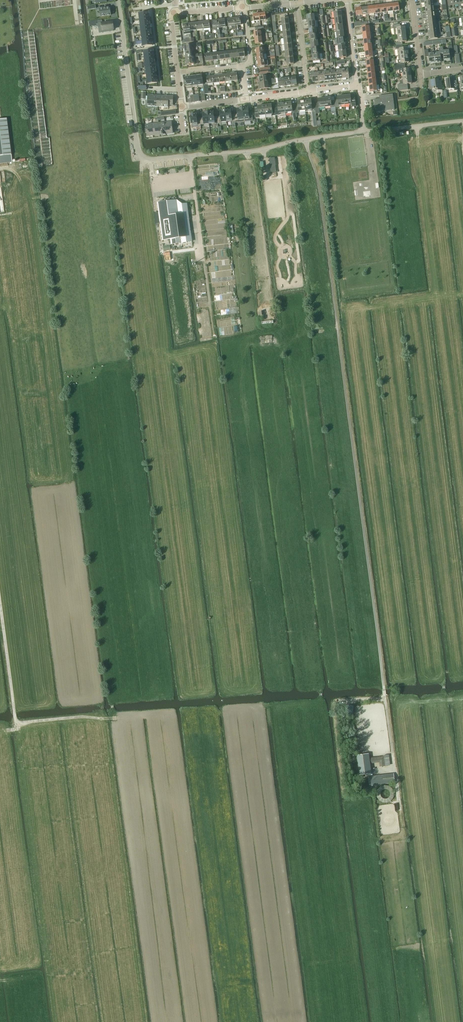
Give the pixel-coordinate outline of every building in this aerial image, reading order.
[(111,15),(110,8),(99,9),(100,16),(111,15)] [(241,18),(234,19),(235,29),(236,33),(236,36),(243,36),(243,32),(242,32),(239,32),(238,26),(241,25),(241,18)] [(102,20),(92,22),(92,25),(101,23),(102,31),(113,30),(114,29),(113,22),(102,23),(102,20)] [(398,35),(406,34),(405,27),(401,28),(400,24),(393,25),(394,29),(397,28),(398,35)] [(396,46),(403,45),(402,42),(407,42),(406,34),(398,35),(399,42),(395,43),(396,46)] [(403,49),(403,45),(396,46),(396,49),(397,49),(398,56),(408,55),(407,48),(403,49)] [(443,55),(444,61),(450,60),(449,53),(453,53),(452,46),(448,46),(448,50),(443,51),(443,55)] [(439,52),(434,53),(435,63),(441,62),(440,59),(444,59),(443,55),(443,51),(443,48),(439,48),(439,52)] [(429,64),(435,63),(434,53),(428,54),(428,50),(424,50),(425,57),(429,57),(429,64)] [(408,55),(398,56),(399,60),(397,60),(398,64),(394,64),(395,68),(405,66),(405,63),(409,62),(408,55)] [(405,66),(395,68),(395,71),(399,71),(399,74),(402,73),(403,77),(411,76),(410,69),(405,70),(405,66)] [(312,72),(309,72),(309,79),(312,78),(313,82),(319,82),(318,73),(315,73),(315,71),(312,72)] [(411,83),(411,76),(403,77),(403,80),(400,81),(400,84),(397,85),(398,91),(408,90),(407,84),(411,83)] [(193,88),(192,87),(191,77),(185,77),(186,80),(184,81),(185,84),(186,84),(187,89),(193,88)] [(453,78),(446,79),(447,89),(454,89),(454,91),(458,90),(457,82),(453,83),(453,78)] [(429,84),(429,89),(436,89),(436,91),(442,90),(441,81),(438,81),(438,79),(429,80),(430,84),(429,84)] [(379,99),(374,99),(375,112),(381,112),(381,109),(391,108),(391,110),(395,110),(393,94),(382,95),(383,98),(379,99)] [(148,106),(158,107),(158,96),(148,95),(148,106)] [(348,96),(344,96),(345,105),(351,104),(351,107),(355,106),(354,98),(351,99),(350,95),(348,96)] [(158,96),(158,107),(168,107),(168,105),(173,106),(173,96),(158,96)] [(338,100),(334,100),(335,108),(339,107),(339,106),(345,105),(344,96),(338,97),(338,100)] [(319,108),(325,107),(324,98),(318,99),(318,102),(314,103),(315,110),(319,109),(319,108)] [(335,108),(334,100),(331,101),(330,98),(324,98),(325,107),(331,107),(331,108),(335,108)] [(311,100),(304,101),(305,110),(305,111),(312,111),(315,111),(315,110),(314,103),(311,103),(311,100)] [(298,105),(295,105),(296,113),(299,113),(299,112),(305,111),(305,110),(304,101),(297,102),(298,105)] [(291,102),(284,103),(286,113),(286,114),(292,113),(295,113),(296,113),(295,105),(292,106),(291,102)] [(278,107),(275,107),(276,116),(279,115),(286,114),(286,113),(284,103),(277,104),(278,107)] [(258,110),(255,110),(256,118),(256,120),(260,119),(259,118),(259,117),(266,116),(266,115),(264,105),(257,106),(258,110)] [(271,105),(264,105),(266,115),(266,116),(272,115),(272,116),(276,116),(275,107),(272,108),(271,105)] [(248,107),(242,108),(244,122),(250,121),(253,121),(253,120),(252,113),(249,113),(248,107)] [(235,122),(235,123),(244,122),(242,108),(237,109),(237,114),(234,115),(235,122)] [(232,123),(235,122),(234,115),(231,115),(231,109),(225,110),(227,122),(232,121),(232,123)] [(220,116),(217,117),(218,124),(221,124),(221,123),(227,122),(225,110),(220,111),(220,116)] [(208,112),(209,124),(214,123),(215,125),(218,124),(217,117),(214,117),(213,111),(208,112)] [(201,125),(209,124),(208,112),(202,113),(203,118),(200,119),(201,125)] [(201,125),(200,119),(197,119),(196,113),(190,114),(191,118),(190,118),(190,122),(191,122),(192,128),(201,127),(201,125)] [(0,120),(0,156),(11,155),(6,119),(1,120),(0,120)] [(146,129),(146,132),(147,132),(147,136),(154,135),(152,124),(146,125),(146,129)] [(0,156),(0,164),(12,163),(12,162),(11,155),(0,156)] [(157,203),(162,240),(170,239),(171,244),(192,241),(187,204),(177,205),(177,200),(157,203)] [(384,755),(369,757),(370,763),(379,762),(380,766),(385,765),(384,755)] [(369,758),(363,758),(365,774),(373,773),(373,769),(371,769),(370,763),(369,758)] [(394,773),(373,775),(374,783),(395,780),(394,773)]
